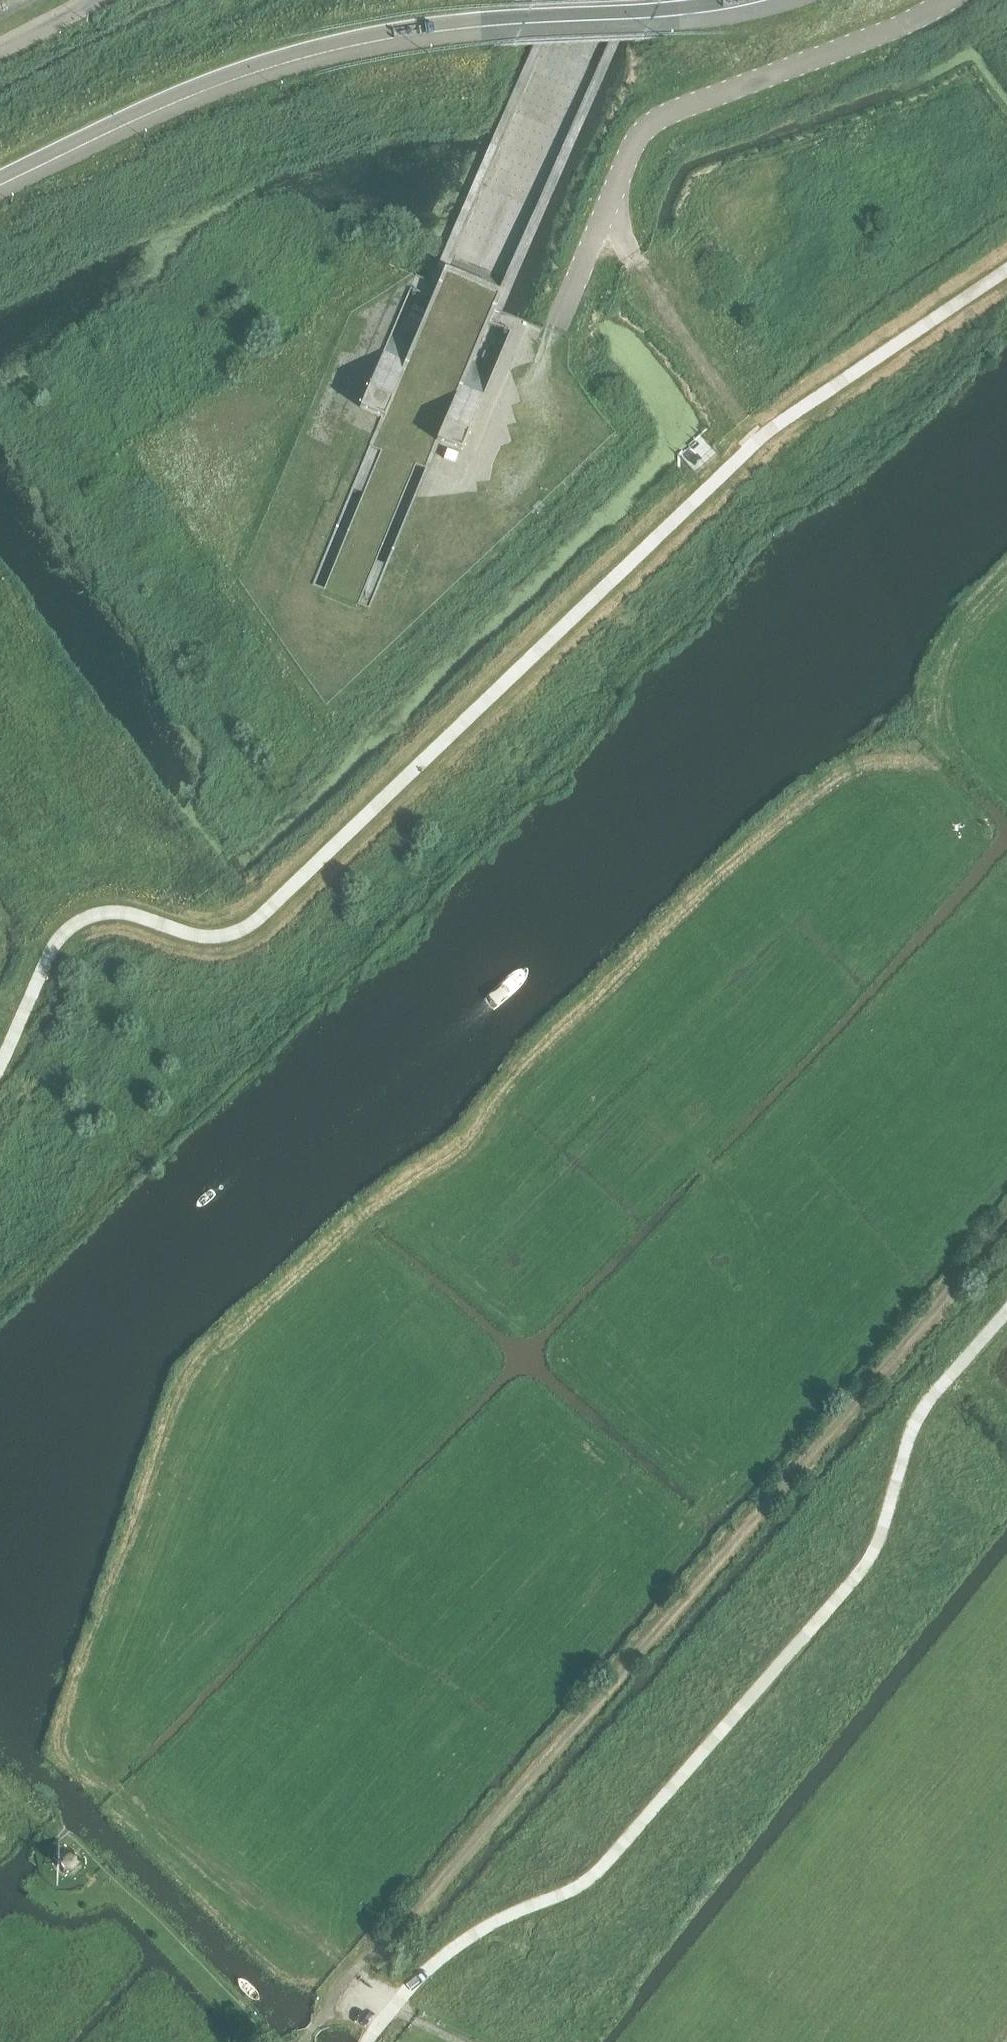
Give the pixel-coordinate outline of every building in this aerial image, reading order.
[(497,128),(426,283),(438,288),(449,269),(501,290),(489,311),(500,315),(572,158),(629,32),(641,4),(643,0),(556,0),(497,128)] [(433,300),(406,289),(355,411),(381,422),(312,587),(323,592),(320,599),(352,612),(355,604),(368,609),(416,495),(436,446),(459,455),(510,333),(484,322),(489,311),(501,290),(449,269),(438,288),(433,300)] [(64,1872),(72,1872),(78,1867),(78,1859),(73,1853),(67,1853),(60,1859),(60,1867),(64,1872)]
